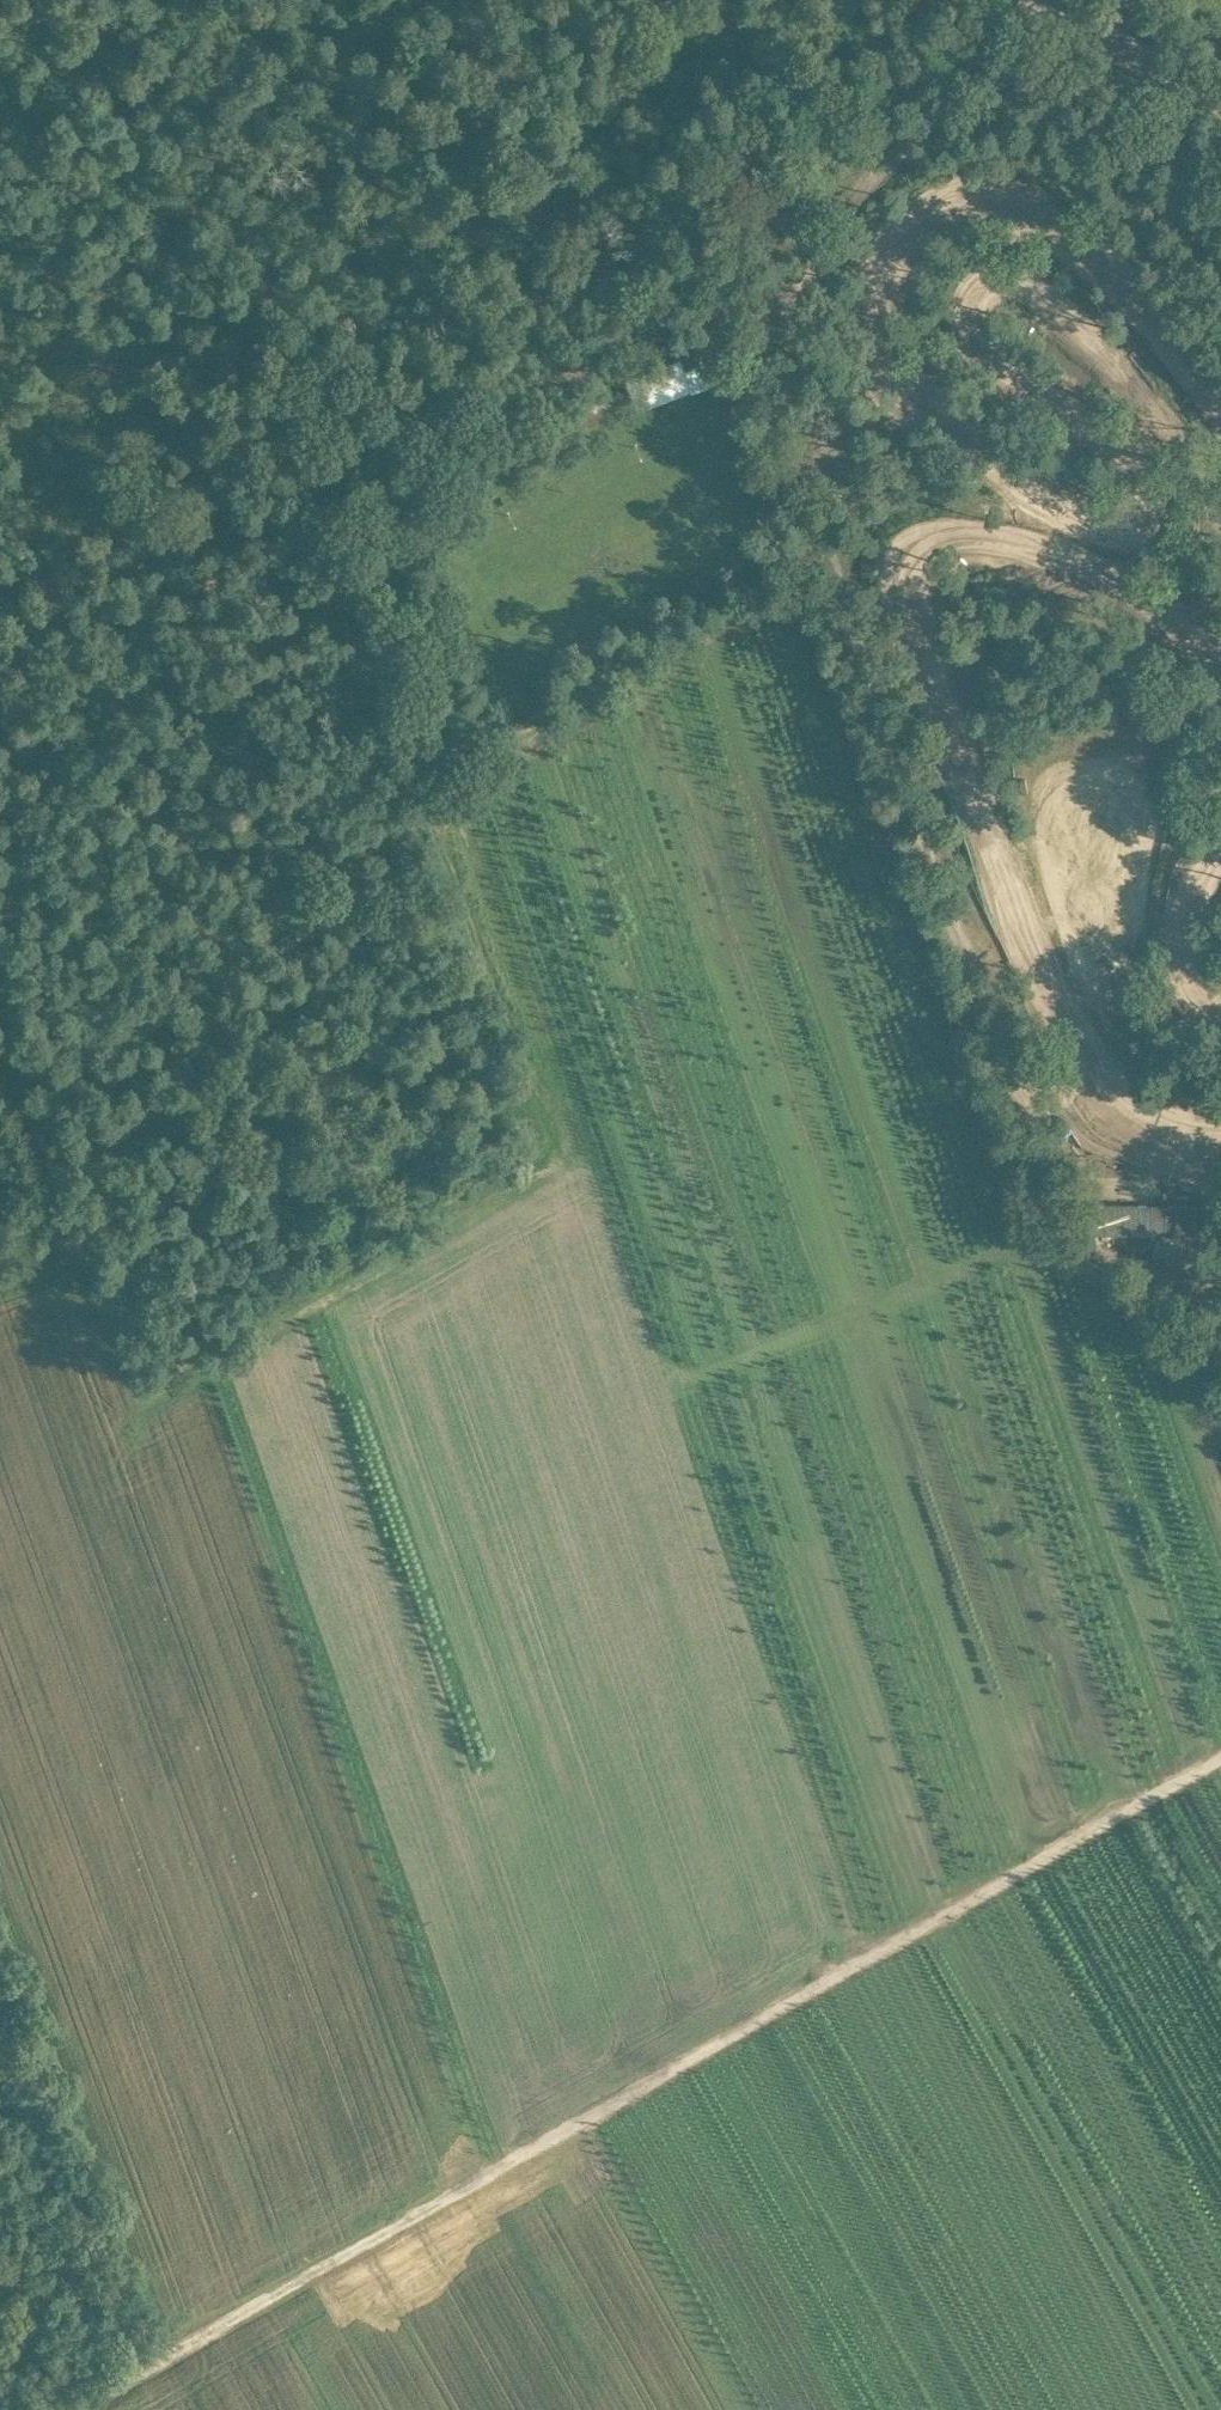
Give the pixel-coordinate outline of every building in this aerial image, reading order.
[(705,332),(677,343),(683,359),(687,368),(714,358),(707,339),(705,332)] [(650,402),(673,394),(669,383),(687,376),(682,360),(640,375),(650,402)] [(1166,1234),(1166,1235),(1196,1236),(1196,1205),(1090,1203),(1090,1234),(1152,1235),(1152,1234),(1166,1234)]
